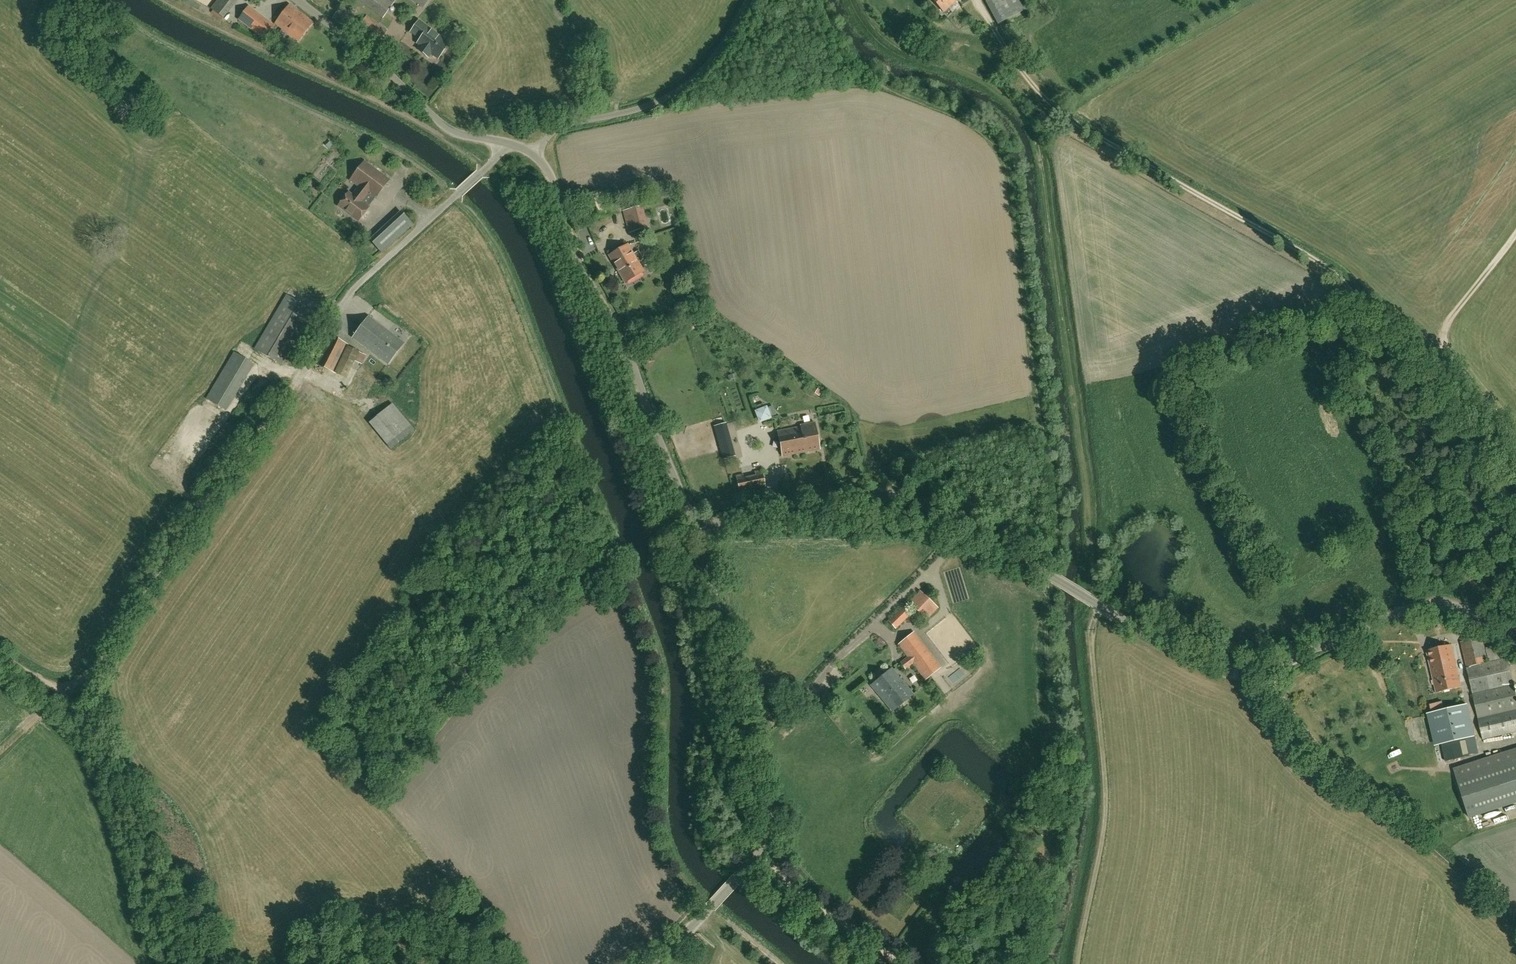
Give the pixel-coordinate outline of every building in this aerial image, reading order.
[(237,0),(218,0),(211,9),(224,19),(237,0)] [(396,0),(357,0),(382,19),(396,0)] [(944,13),(957,0),(932,0),(944,13)] [(998,24),(1026,9),(1021,0),(985,0),(998,24)] [(289,5),(276,23),(298,41),(312,23),(289,5)] [(249,6),(239,19),(264,38),(274,26),(249,6)] [(347,27),(353,17),(338,9),(333,18),(347,27)] [(366,16),(354,34),(374,48),(387,30),(366,16)] [(449,41),(419,20),(411,31),(421,37),(418,42),(421,44),(418,48),(429,55),(431,52),(438,56),(449,41)] [(364,161),(350,180),(360,188),(353,197),(348,193),(346,196),(344,196),(340,201),(340,203),(338,206),(358,221),(389,180),(364,161)] [(643,205),(623,210),(624,211),(623,211),(628,233),(648,228),(643,205)] [(371,240),(382,252),(412,225),(400,212),(371,240)] [(678,239),(686,236),(684,228),(676,230),(678,239)] [(644,272),(638,262),(643,259),(639,250),(633,253),(628,244),(609,255),(625,283),(644,272)] [(313,311),(287,296),(255,349),(281,365),(313,311)] [(400,340),(390,332),(368,316),(352,338),(387,364),(403,342),(400,340)] [(346,379),(359,352),(348,346),(348,344),(328,335),(313,363),(335,373),(334,374),(346,379)] [(234,383),(230,380),(231,380),(224,376),(211,397),(221,404),(234,383)] [(391,450),(415,430),(392,403),(369,423),(391,450)] [(755,407),(760,420),(776,414),(772,405),(766,408),(765,408),(763,403),(755,407)] [(801,427),(777,431),(782,456),(820,449),(815,423),(800,425),(801,427)] [(718,440),(723,459),(734,457),(729,437),(718,440)] [(172,442),(167,450),(173,455),(179,447),(172,442)] [(762,471),(754,472),(755,475),(744,478),(743,475),(736,476),(740,494),(766,488),(762,471)] [(936,607),(920,592),(909,603),(925,619),(936,607)] [(889,621),(895,629),(910,615),(903,607),(889,621)] [(900,663),(905,669),(913,663),(925,680),(940,667),(914,633),(898,645),(908,657),(900,663)] [(1501,660),(1487,663),(1482,638),(1461,643),(1483,740),(1515,732),(1515,695),(1507,658),(1501,660)] [(1426,651),(1436,693),(1461,688),(1451,645),(1426,651)] [(892,669),(871,686),(892,711),(913,694),(892,669)] [(964,669),(953,678),(958,685),(970,675),(964,669)] [(1474,737),(1466,704),(1432,713),(1440,745),(1474,737)] [(1441,745),(1444,761),(1478,754),(1475,737),(1441,745)] [(1468,818),(1515,803),(1515,748),(1452,768),(1468,818)]
